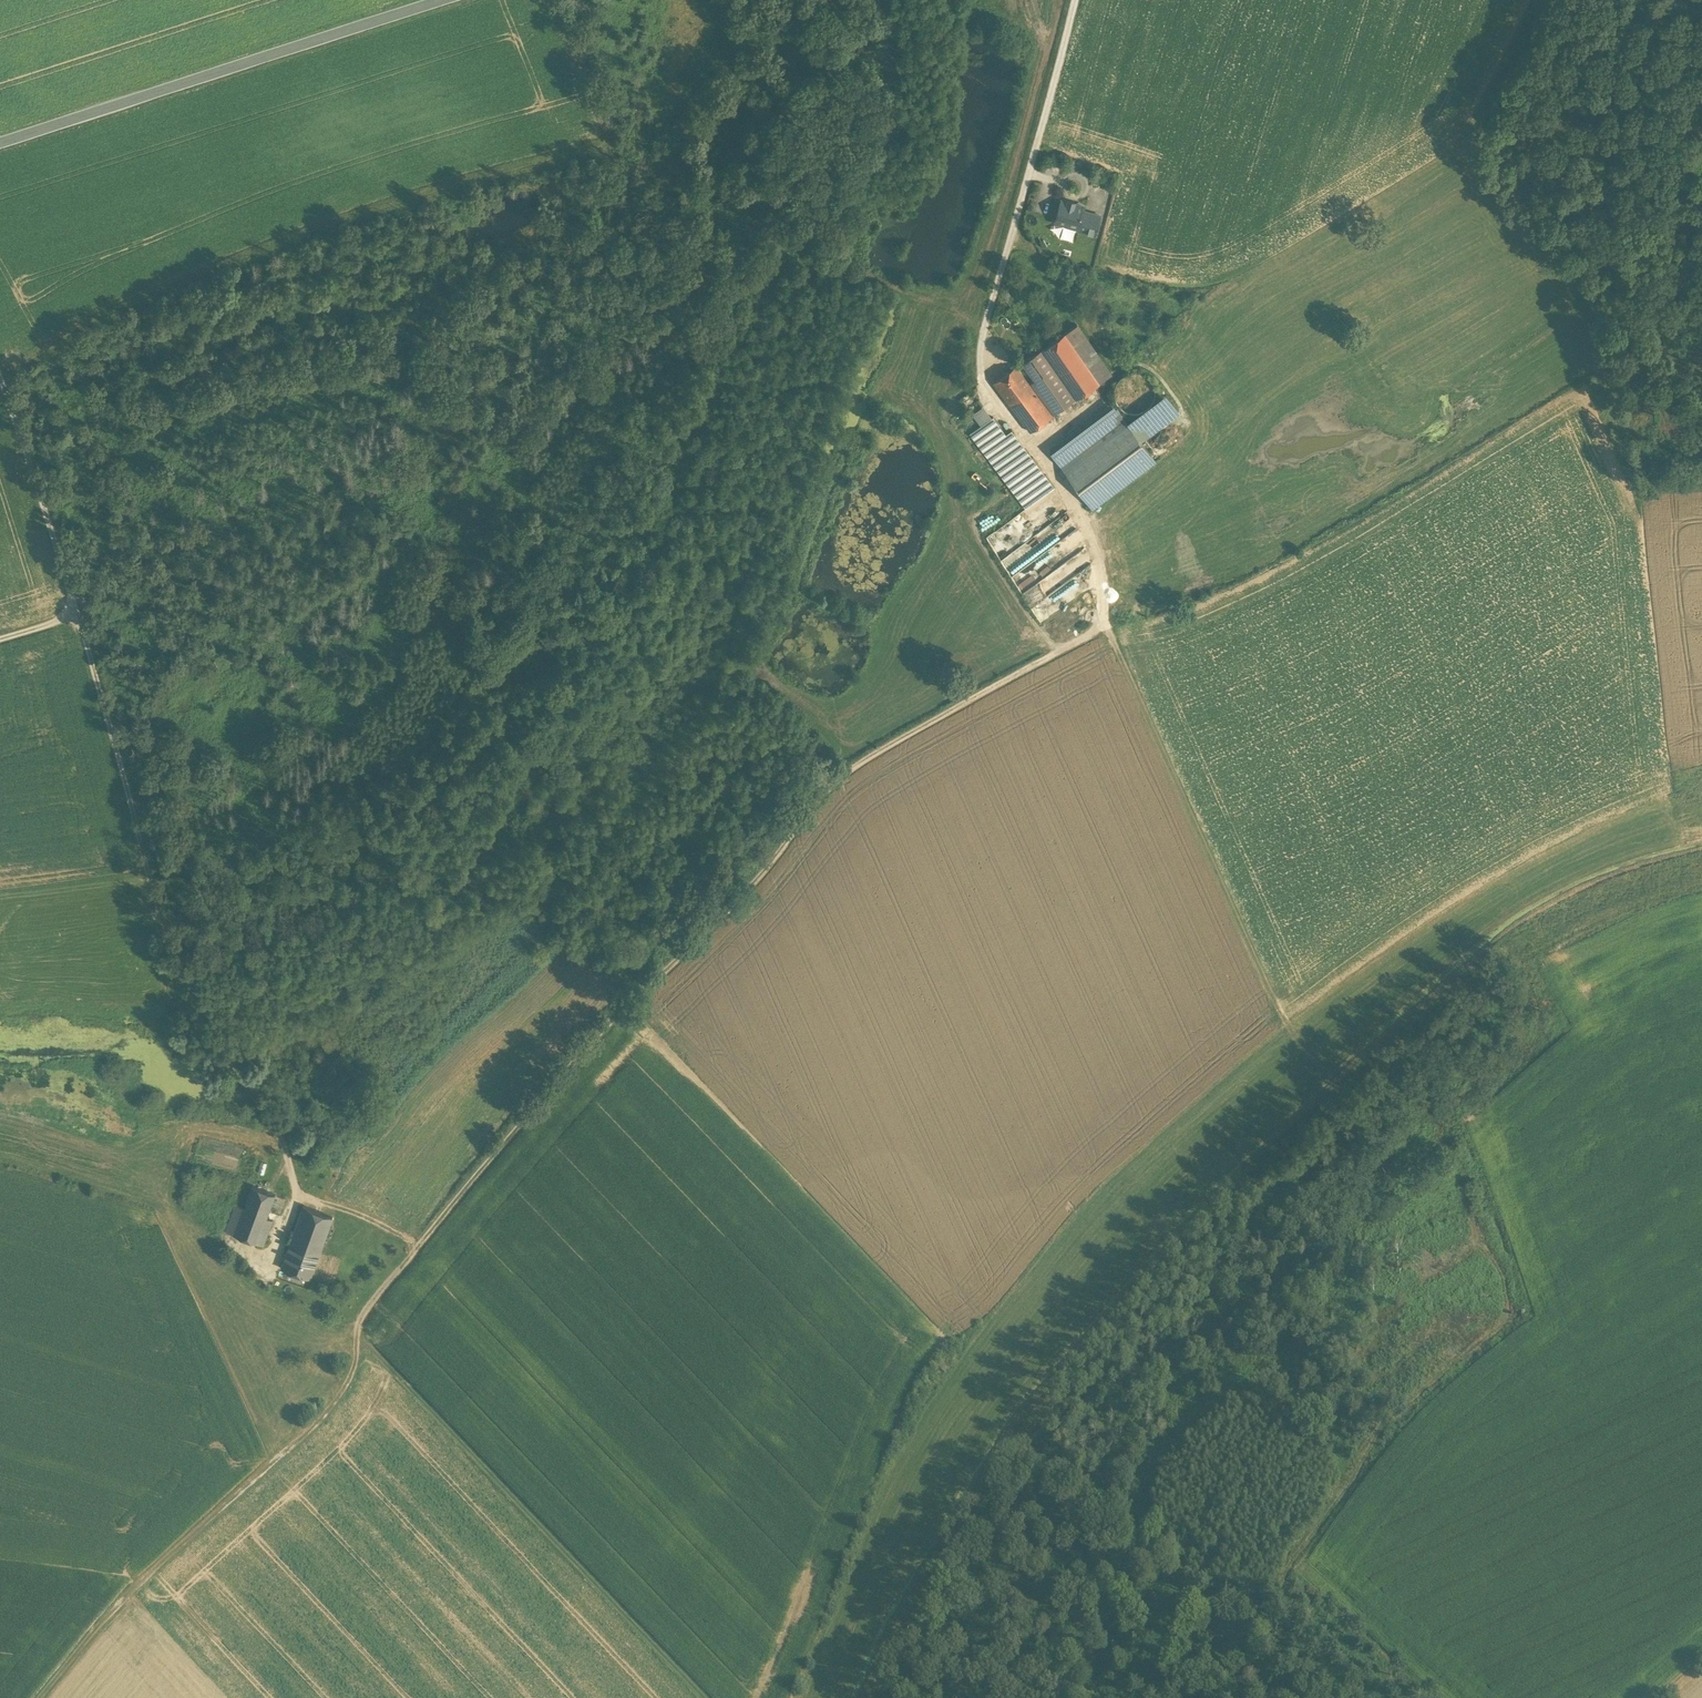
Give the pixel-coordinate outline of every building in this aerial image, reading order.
[(1067,201),(1061,200),(1055,221),(1079,228),(1083,210),(1084,206),(1074,203),(1075,201),(1068,199),(1067,201)] [(1100,215),(1083,210),(1079,228),(1078,230),(1095,235),(1100,215)] [(1054,223),(1078,230),(1079,228),(1055,221),(1054,223)] [(1111,374),(1077,324),(1065,332),(1099,381),(1111,374)] [(1099,381),(1065,332),(1042,348),(1076,397),(1076,398),(1099,381)] [(1076,397),(1042,348),(1019,364),(1031,381),(1029,383),(1007,399),(1007,400),(1030,431),(1076,397)] [(1016,365),(994,382),(1007,399),(1029,383),(1016,365)] [(1115,388),(1115,393),(1116,399),(1116,400),(1118,404),(1121,407),(1125,410),(1130,412),(1135,413),(1141,412),(1146,409),(1149,406),(1152,402),(1154,397),(1155,392),(1154,387),(1152,382),(1148,378),(1144,375),(1139,373),(1134,373),(1129,374),(1124,376),(1120,379),(1117,383),(1115,388)] [(1158,424),(1146,409),(1141,412),(1135,413),(1130,412),(1125,410),(1121,407),(1118,404),(1116,400),(1112,403),(1139,439),(1158,424)] [(1112,403),(1050,450),(1092,506),(1155,460),(1139,439),(1112,403)] [(993,416),(974,430),(979,436),(998,422),(993,416)] [(998,422),(979,436),(987,448),(1006,433),(998,422)] [(1052,487),(1010,430),(1006,433),(987,448),(1029,505),(1052,487)] [(852,451),(857,443),(846,437),(841,445),(852,451)] [(1029,505),(986,536),(1041,624),(1086,591),(1052,487),(1029,505)] [(275,1194),(252,1186),(244,1208),(235,1234),(264,1245),(273,1220),(267,1218),(275,1194)] [(333,1217),(304,1205),(290,1242),(320,1253),(333,1217)] [(237,1206),(227,1231),(235,1234),(244,1208),(237,1206)] [(320,1253),(290,1242),(281,1267),(311,1278),(320,1253)]
